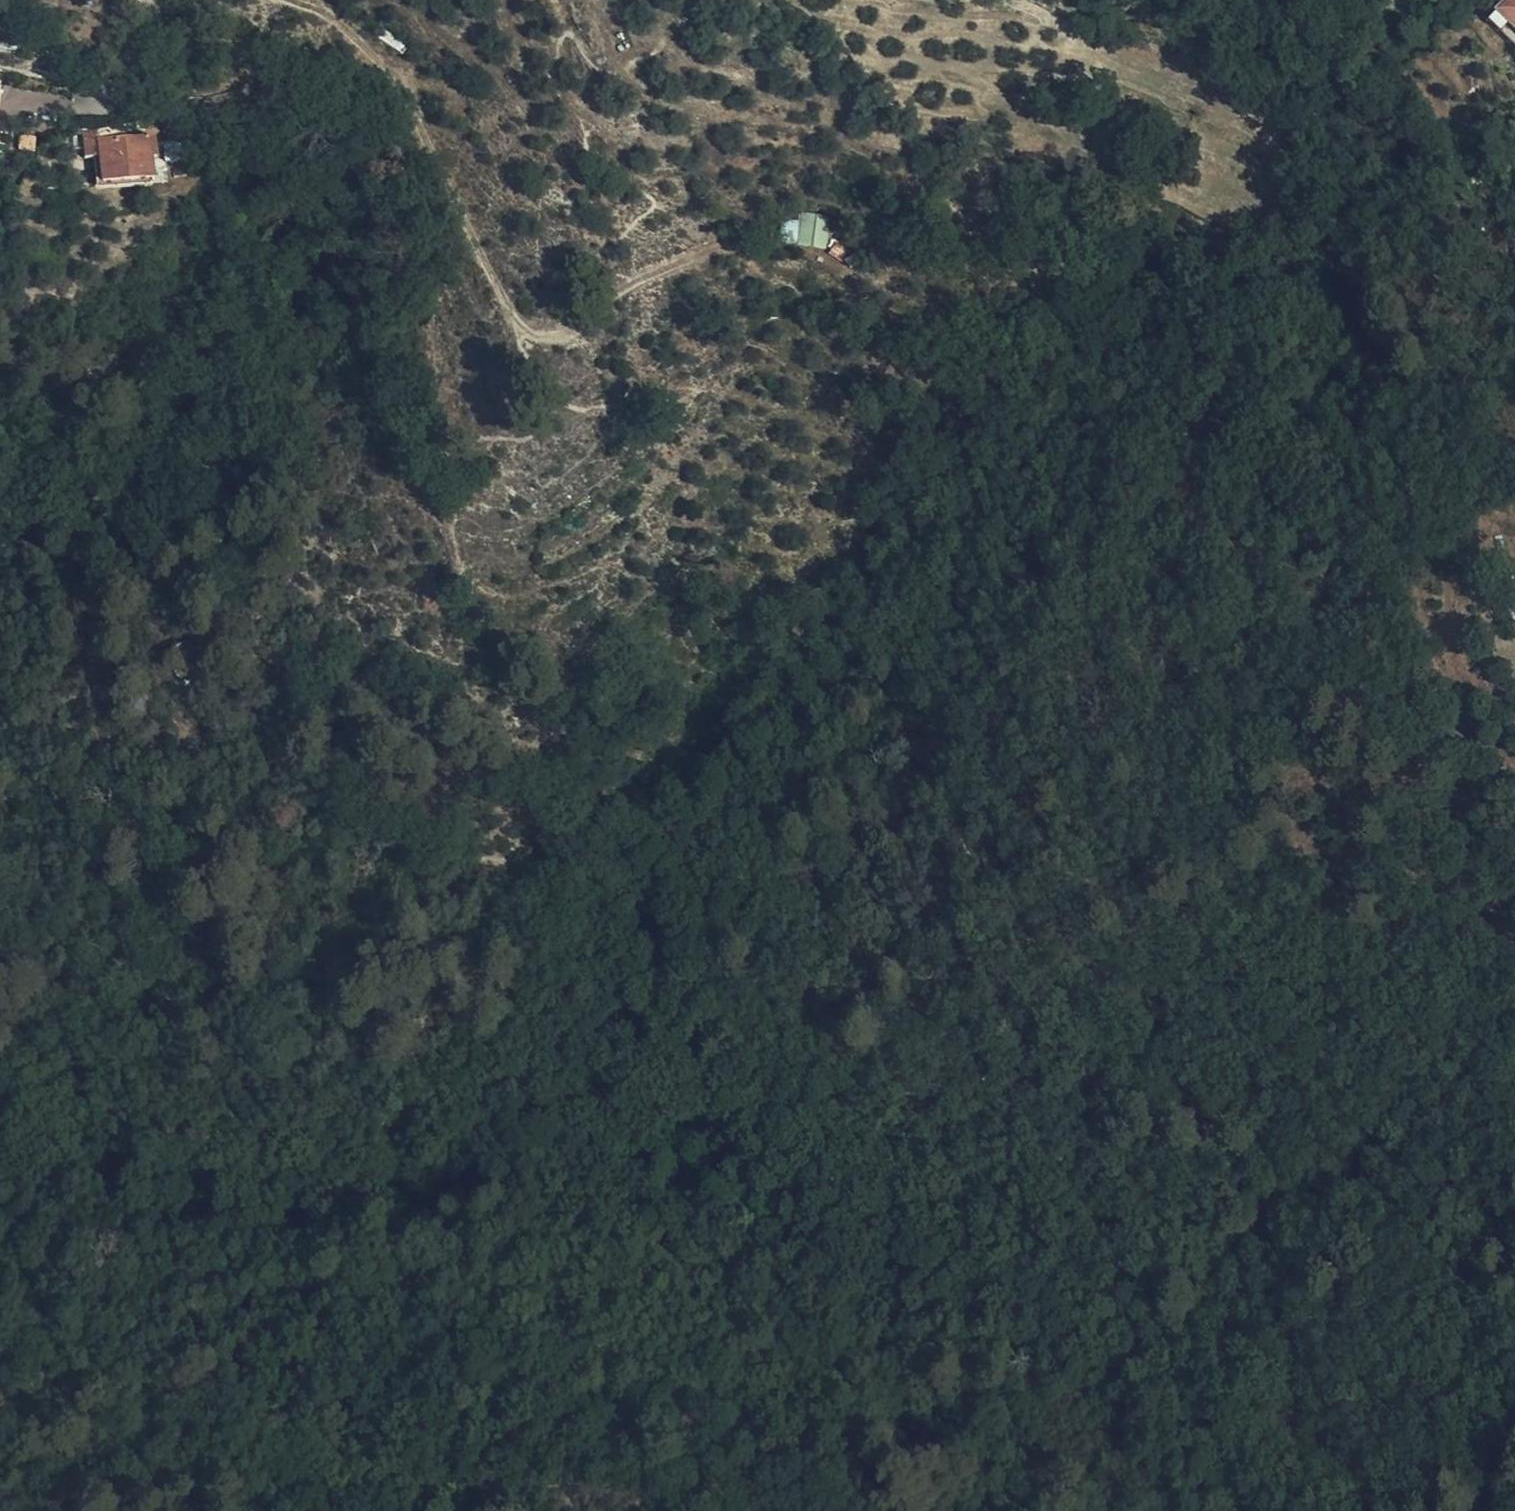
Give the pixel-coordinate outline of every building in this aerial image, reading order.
[(1493,13),(1514,34),(1514,0),(1506,0),(1493,13)] [(1493,13),(1485,22),(1514,51),(1514,34),(1493,13)] [(14,125),(11,123),(18,106),(0,97),(0,153),(14,125)] [(181,150),(129,152),(128,194),(180,191),(181,150)] [(793,241),(828,244),(831,212),(796,209),(793,241)]
